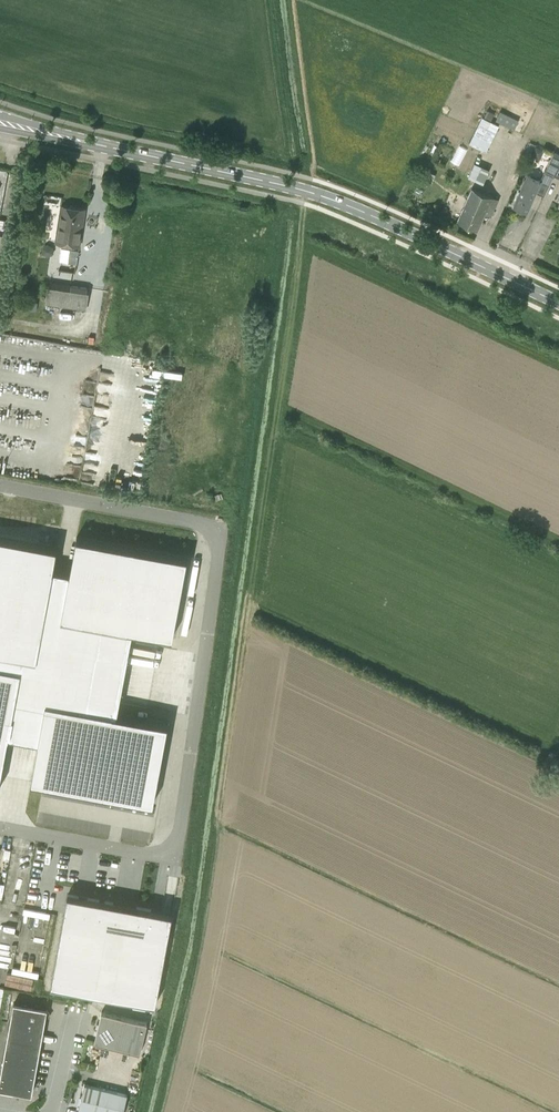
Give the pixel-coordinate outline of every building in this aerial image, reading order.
[(495,113),(488,110),(485,116),(492,120),(495,113)] [(496,120),(514,128),(518,120),(500,111),(496,120)] [(535,147),(531,155),(540,159),(544,151),(535,147)] [(554,175),(558,164),(558,154),(555,152),(540,181),(528,175),(514,207),(527,212),(536,192),(544,196),(554,175)] [(490,169),(475,163),(468,177),(483,183),(490,169)] [(435,175),(422,170),(419,179),(431,184),(435,175)] [(420,196),(423,191),(416,187),(413,192),(420,196)] [(491,216),(498,200),(472,188),(458,220),(478,229),(485,214),(491,216)] [(80,246),(85,209),(62,205),(56,242),(80,246)] [(61,248),(59,261),(68,263),(77,264),(79,251),(70,250),(61,248)] [(86,310),(89,288),(50,282),(46,304),(86,310)] [(9,735),(24,655),(36,658),(53,569),(57,547),(0,536),(0,782),(9,735)] [(24,655),(9,735),(39,741),(31,781),(153,803),(168,723),(117,714),(133,630),(173,637),(187,557),(77,537),(70,572),(53,569),(36,658),(24,655)] [(68,894),(51,984),(156,1003),(170,924),(150,920),(152,909),(68,894)] [(37,1065),(45,1019),(51,1015),(47,1009),(47,1008),(14,1002),(0,1083),(0,1087),(32,1093),(37,1065)] [(95,1041),(140,1052),(148,1022),(102,1011),(95,1041)] [(128,1094),(85,1084),(79,1109),(90,1111),(124,1111),(128,1094)]
